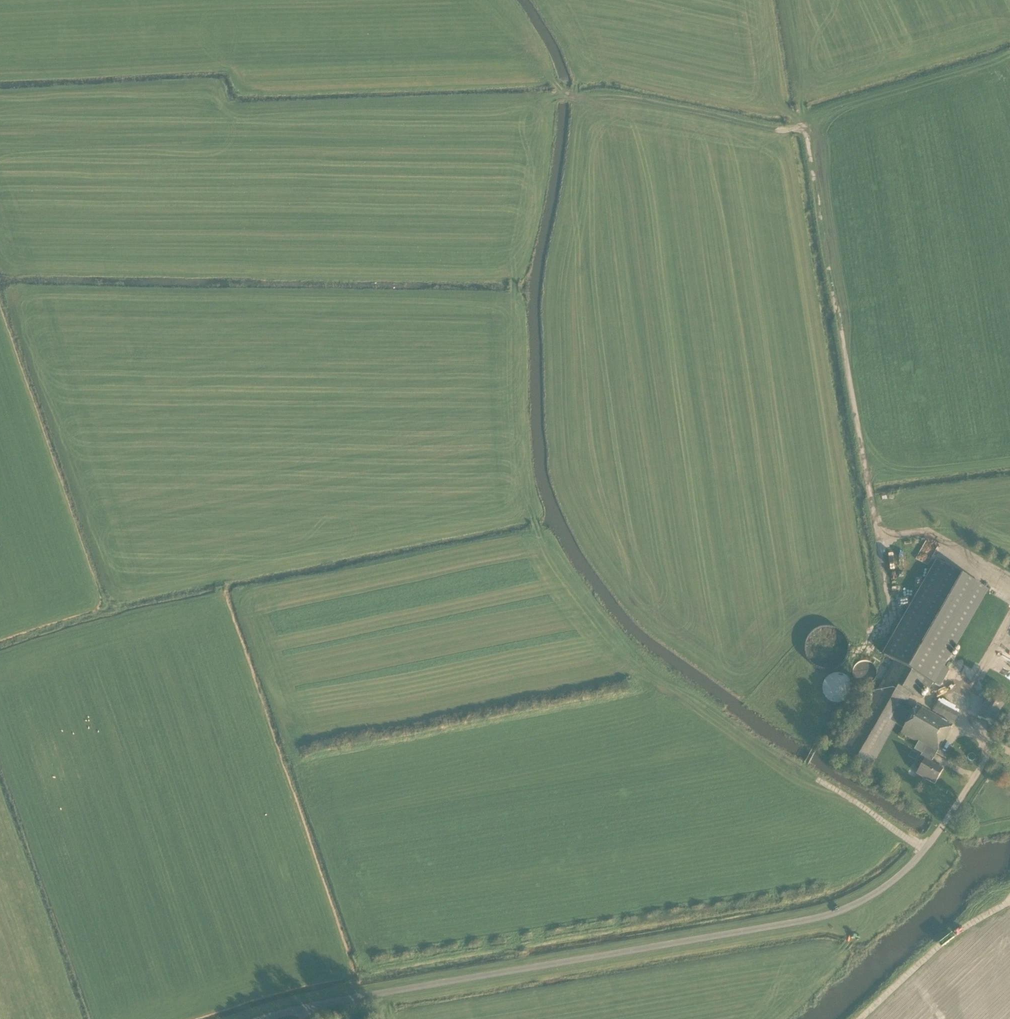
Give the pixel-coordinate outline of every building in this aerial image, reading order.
[(832,671),(850,637),(821,622),(803,655),(832,671)] [(904,729),(901,734),(925,748),(916,765),(920,768),(916,775),(935,786),(944,771),(931,764),(938,752),(938,753),(953,727),(917,706),(912,714),(903,709),(911,695),(919,700),(930,681),(935,684),(947,663),(894,633),(883,654),(895,661),(841,757),(867,772),(895,724),(904,729)] [(880,672),(881,669),(880,665),(879,662),(877,660),(876,659),(873,657),(870,657),(868,657),(864,658),(862,659),(860,661),(858,665),(857,667),(857,669),(857,672),(858,674),(859,676),(861,678),(865,680),(867,681),(870,681),(873,680),(875,679),(878,676),(879,675),(880,672)] [(824,685),(823,689),(824,694),(826,698),(829,702),(833,704),(838,704),(842,704),(846,702),(850,698),(852,694),(853,689),(852,685),(850,681),(846,677),(842,675),(838,675),(833,675),(829,677),(826,681),(824,685)] [(978,719),(991,726),(1003,705),(990,698),(978,719)] [(933,711),(954,724),(959,715),(938,703),(933,711)]
